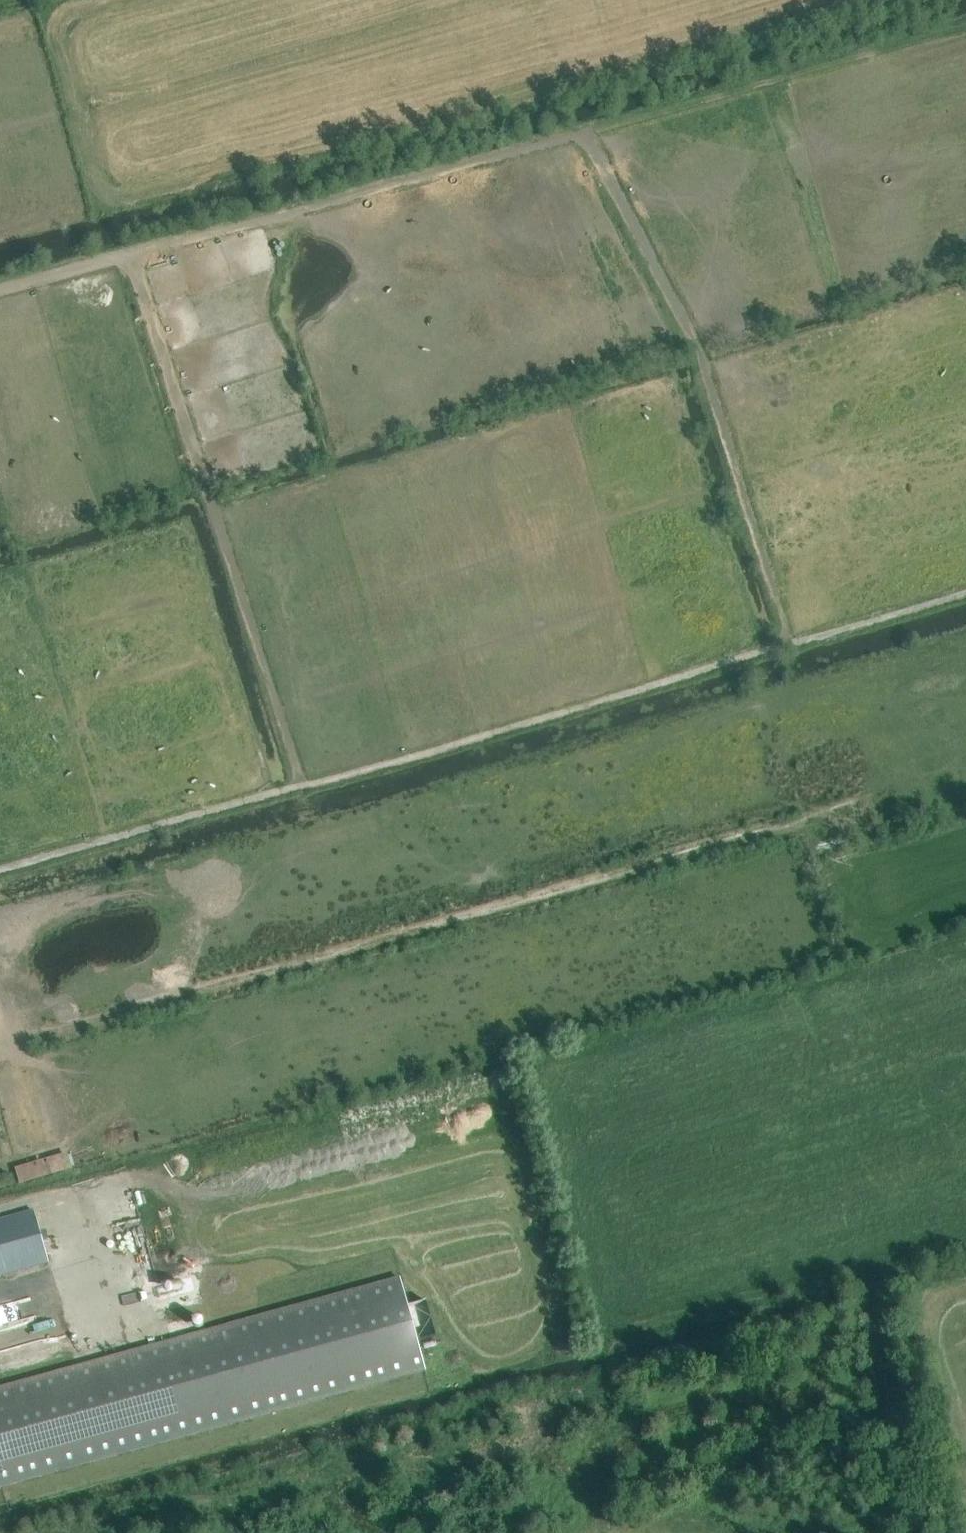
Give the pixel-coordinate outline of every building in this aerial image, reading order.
[(18,1166),(24,1184),(77,1168),(71,1150),(18,1166)] [(48,1263),(34,1212),(0,1221),(0,1276),(48,1263)] [(425,1371),(400,1281),(0,1391),(0,1488),(425,1371)] [(56,1290),(0,1305),(0,1368),(72,1348),(56,1290)]
